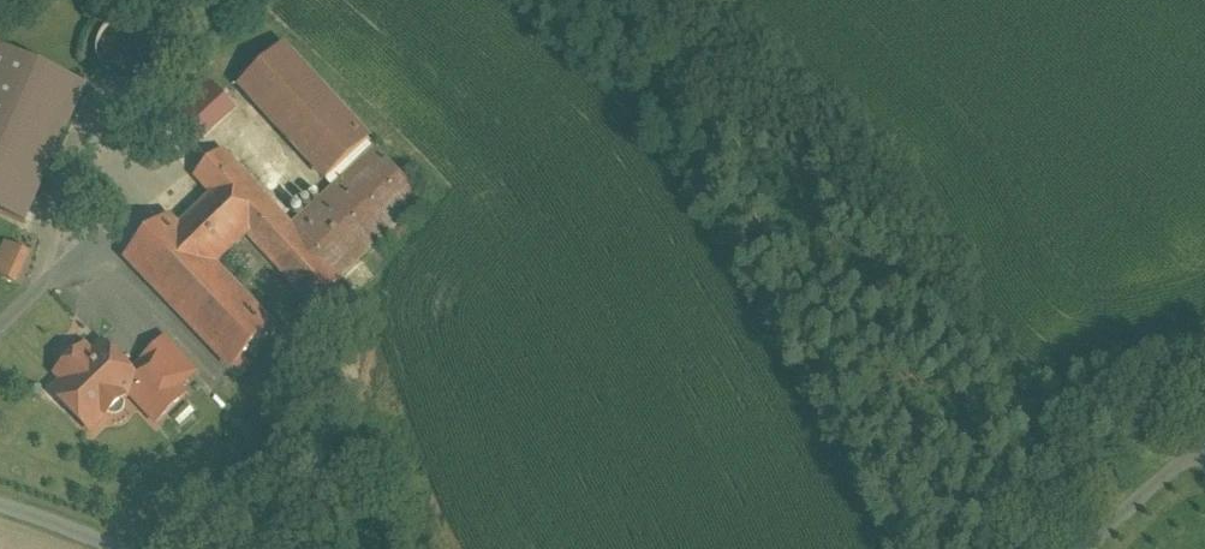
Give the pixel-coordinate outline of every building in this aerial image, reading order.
[(160,64),(162,51),(159,39),(152,29),(142,22),(129,20),(117,23),(107,30),(100,41),(98,53),(100,65),(108,75),(118,82),(131,84),(143,82),(153,74),(160,64)] [(370,143),(284,49),(241,88),(328,182),(370,143)] [(0,54),(0,215),(27,227),(87,94),(0,54)] [(210,82),(168,121),(170,124),(182,137),(185,140),(227,101),(210,82)] [(182,137),(170,124),(162,132),(174,144),(182,137)] [(370,143),(328,182),(337,191),(379,152),(370,143)] [(337,191),(294,230),(223,153),(196,179),(213,198),(180,229),(170,219),(127,260),(173,308),(216,268),(249,237),(329,325),(357,298),(339,279),(424,201),(379,152),(337,191)] [(0,242),(0,282),(12,287),(27,255),(0,242)] [(276,331),(216,268),(173,308),(233,372),(237,368),(242,374),(251,366),(246,360),(276,331)] [(196,374),(166,343),(146,363),(147,365),(134,377),(142,386),(131,396),(157,424),(186,397),(180,390),(196,374)] [(93,356),(87,349),(58,377),(65,384),(54,394),(92,434),(131,396),(142,386),(134,377),(104,346),(93,356)]
